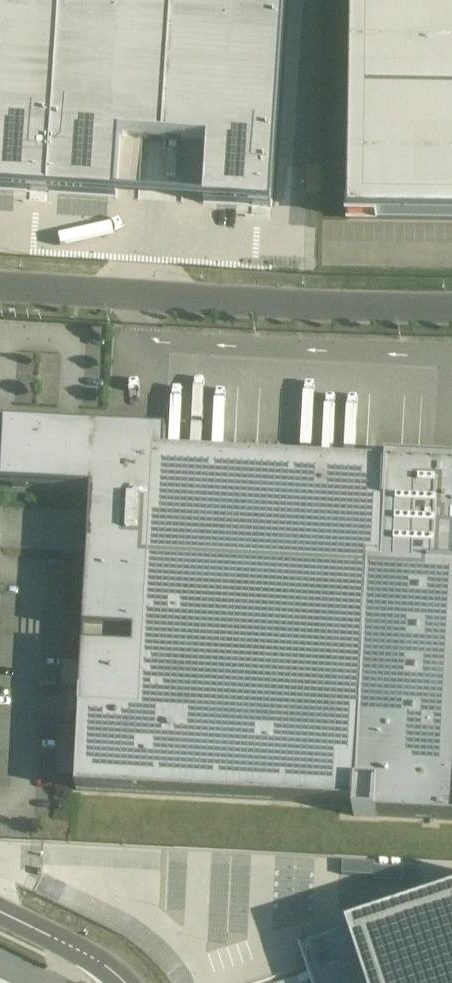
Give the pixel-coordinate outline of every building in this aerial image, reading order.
[(117,198),(121,136),(208,142),(204,204),(272,208),(286,0),(0,0),(0,191),(117,198)] [(350,219),(451,221),(451,0),(353,0),(350,219)] [(157,434),(16,426),(13,487),(92,492),(77,791),(355,806),(354,817),(451,821),(451,465),(434,464),(434,468),(396,466),(396,462),(388,461),(387,466),(156,453),(157,434)] [(79,663),(63,663),(61,687),(77,688),(79,663)] [(343,862),(343,875),(375,877),(376,864),(343,862)] [(299,947),(306,967),(306,968),(311,982),(451,982),(451,896),(299,947)]
